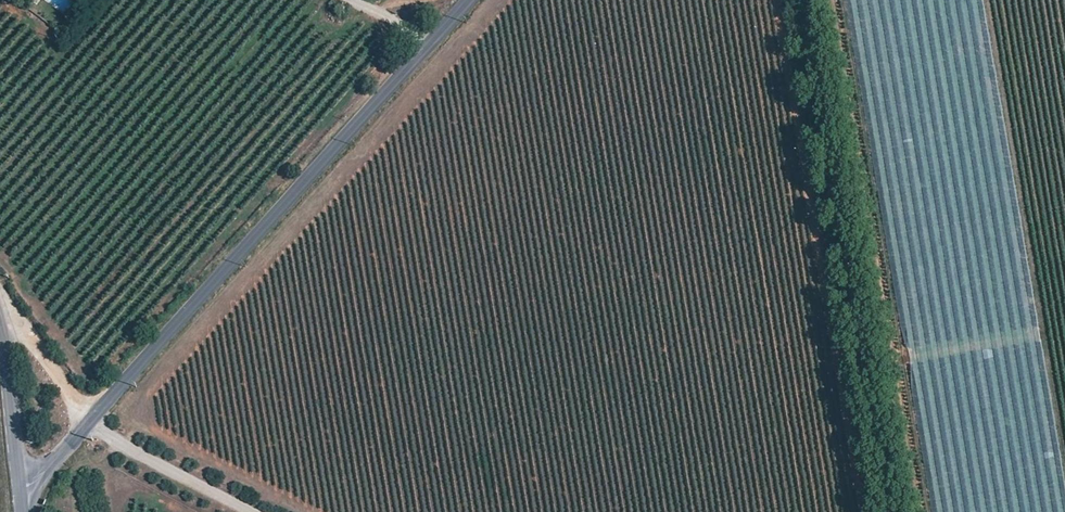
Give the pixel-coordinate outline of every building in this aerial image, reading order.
[(62,24),(57,31),(65,37),(71,30),(62,24)]
